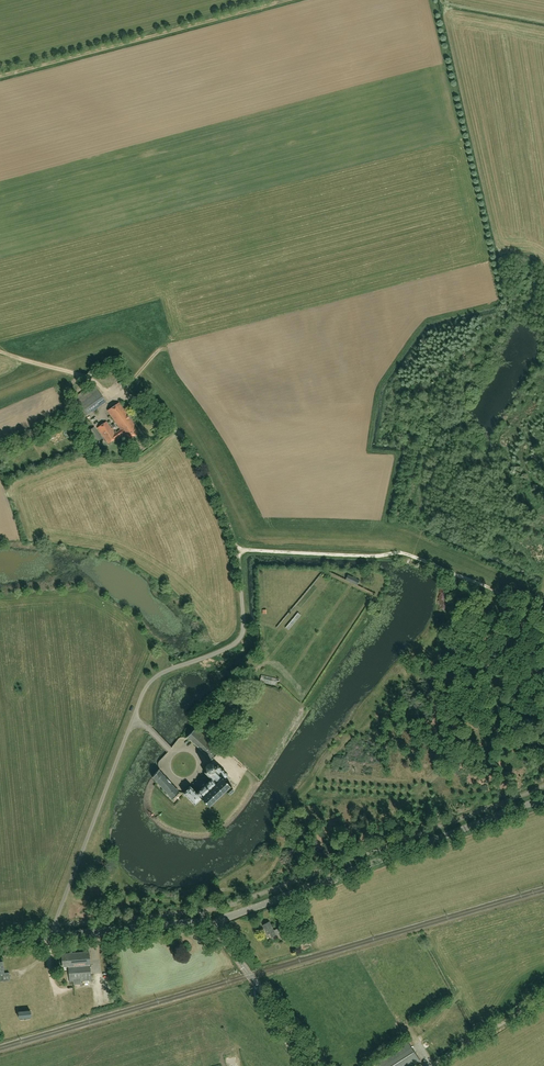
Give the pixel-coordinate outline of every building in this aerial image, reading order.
[(106,401),(97,389),(93,384),(75,396),(79,402),(88,414),(106,401)] [(98,427),(109,443),(124,433),(128,439),(139,432),(134,426),(135,425),(119,402),(108,410),(121,429),(115,433),(107,421),(98,427)] [(94,427),(89,431),(97,442),(102,438),(94,427)] [(348,575),(346,579),(358,585),(360,580),(348,575)] [(301,615),(298,612),(286,627),(289,630),(301,615)] [(259,681),(275,685),(277,678),(261,675),(259,681)] [(198,723),(203,727),(212,719),(207,714),(198,723)] [(195,727),(187,736),(211,759),(217,753),(209,745),(211,743),(195,727)] [(218,765),(216,767),(214,769),(214,765),(211,763),(207,763),(205,766),(206,770),(204,772),(211,779),(196,793),(190,786),(183,793),(194,804),(201,798),(208,806),(225,790),(229,794),(233,790),(224,780),(226,779),(224,777),(227,775),(218,765)] [(156,782),(172,799),(179,792),(159,769),(151,776),(156,782)] [(471,795),(470,785),(463,786),(464,795),(471,795)] [(20,905),(19,899),(3,902),(3,899),(0,899),(0,908),(20,905)] [(270,921),(263,925),(268,934),(270,933),(272,937),(280,933),(278,928),(274,930),(270,921)] [(90,965),(89,952),(61,954),(62,967),(68,966),(90,965)] [(4,962),(3,962),(3,961),(0,962),(0,980),(10,980),(9,972),(4,973),(4,971),(5,971),(4,962)] [(91,980),(90,965),(68,966),(69,982),(73,981),(73,984),(81,984),(80,981),(91,980)] [(408,1042),(375,1063),(377,1065),(412,1065),(420,1061),(408,1042)]
